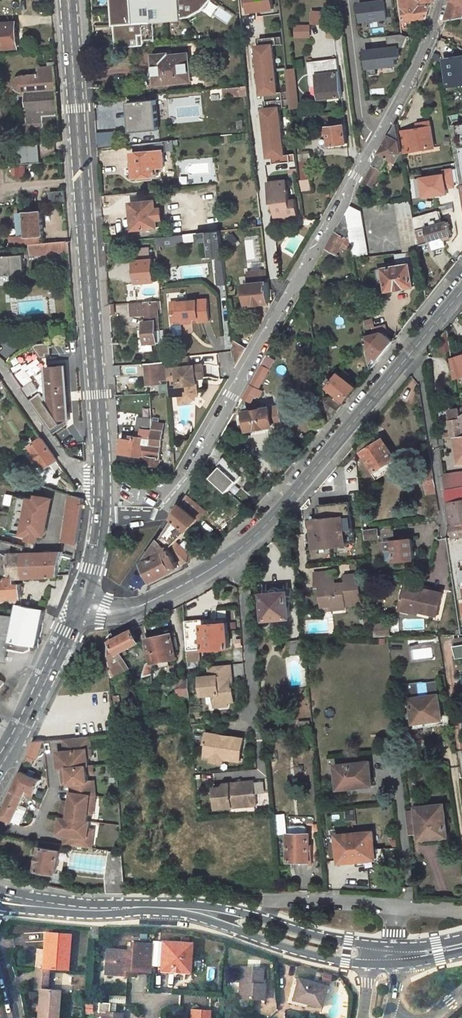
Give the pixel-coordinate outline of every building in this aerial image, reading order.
[(113,10),(119,15),(120,22),(115,28),(116,50),(156,47),(155,23),(183,21),(183,19),(191,18),(205,11),(213,1),(214,0),(122,0),(113,10)] [(277,9),(276,0),(248,0),(249,11),(277,9)] [(393,18),(392,0),(360,0),(361,21),(393,18)] [(406,19),(428,18),(433,0),(404,0),(406,19)] [(451,2),(446,20),(445,22),(461,19),(461,4),(451,2)] [(0,24),(0,49),(19,48),(16,23),(0,24)] [(295,37),(312,37),(312,24),(296,23),(295,37)] [(407,42),(406,34),(390,35),(390,43),(407,42)] [(258,39),(261,94),(281,93),(278,38),(258,39)] [(379,66),(403,63),(401,43),(364,47),(367,73),(379,72),(379,66)] [(173,55),(154,57),(156,80),(167,79),(168,86),(195,83),(193,56),(173,58),(173,55)] [(341,57),(309,61),(312,87),(317,87),(319,99),(346,95),(341,57)] [(443,60),(449,88),(461,86),(461,57),(443,60)] [(297,67),(287,67),(289,107),(300,106),(297,67)] [(58,71),(42,72),(42,80),(24,82),(23,85),(22,87),(23,90),(25,93),(29,93),(30,124),(46,123),(47,130),(63,128),(58,71)] [(249,87),(226,89),(226,98),(242,96),(242,93),(249,92),(249,87)] [(148,102),(129,103),(131,133),(151,131),(150,123),(149,110),(148,102)] [(267,156),(287,155),(284,104),(264,105),(267,156)] [(149,110),(150,123),(158,122),(157,109),(149,110)] [(398,163),(404,163),(403,153),(399,132),(397,124),(365,181),(375,187),(391,158),(398,163)] [(450,125),(461,185),(461,153),(457,124),(450,125)] [(347,125),(323,128),(323,135),(329,134),(330,145),(349,143),(347,125)] [(433,127),(399,132),(403,153),(436,148),(433,127)] [(114,143),(114,131),(99,131),(100,144),(114,143)] [(136,177),(160,175),(159,170),(166,170),(164,142),(135,145),(136,153),(134,153),(136,177)] [(41,145),(20,146),(21,164),(43,163),(41,145)] [(313,158),(312,151),(301,151),(301,159),(313,158)] [(307,163),(300,164),(301,185),(309,184),(307,163)] [(14,175),(25,176),(25,168),(14,167),(14,175)] [(425,195),(458,191),(455,169),(422,174),(425,195)] [(289,181),(270,183),(272,204),(274,203),(276,227),(290,226),(289,220),(299,219),(296,200),(291,201),(289,181)] [(68,191),(51,192),(51,203),(68,202),(68,191)] [(411,201),(397,203),(404,249),(405,253),(420,251),(419,247),(414,220),(411,201)] [(156,204),(132,206),(132,218),(136,218),(137,230),(158,228),(156,204)] [(43,210),(10,213),(12,245),(33,244),(45,243),(43,210)] [(436,214),(414,220),(419,247),(452,236),(449,223),(440,225),(436,214)] [(346,215),(327,248),(336,254),(341,245),(348,250),(351,245),(350,237),(346,237),(349,232),(348,229),(346,215)] [(363,226),(348,229),(349,232),(350,237),(351,245),(353,257),(369,255),(363,226)] [(222,233),(157,239),(158,250),(162,250),(162,247),(178,246),(177,244),(209,241),(211,258),(216,258),(217,275),(226,274),(222,233)] [(285,248),(292,254),(302,240),(295,235),(285,248)] [(245,238),(247,256),(254,256),(252,238),(245,238)] [(45,243),(33,244),(34,253),(72,250),(71,241),(45,243)] [(201,247),(189,248),(192,274),(204,273),(201,247)] [(327,248),(320,262),(329,267),(336,254),(327,248)] [(412,260),(385,264),(386,268),(379,270),(381,282),(387,281),(389,290),(416,286),(412,260)] [(155,261),(137,262),(138,284),(157,283),(155,261)] [(247,284),(245,284),(248,307),(271,305),(267,270),(246,273),(247,284)] [(226,274),(217,275),(219,286),(221,286),(227,285),(226,274)] [(19,314),(44,313),(43,300),(18,301),(19,314)] [(160,302),(131,304),(132,318),(146,317),(147,324),(143,324),(144,331),(145,345),(152,344),(158,344),(158,333),(162,333),(160,302)] [(192,324),(211,323),(209,302),(173,304),(174,322),(191,321),(192,324)] [(375,317),(365,319),(367,328),(377,325),(375,317)] [(387,326),(374,329),(375,336),(384,334),(388,333),(387,326)] [(449,330),(441,340),(442,352),(452,350),(449,330)] [(144,331),(137,332),(138,353),(152,352),(152,344),(145,345),(144,331)] [(375,336),(368,338),(370,354),(372,368),(394,342),(384,334),(375,336)] [(244,353),(234,349),(235,368),(244,353)] [(190,357),(167,360),(167,362),(168,373),(169,380),(170,399),(181,398),(181,402),(192,401),(196,396),(195,381),(199,381),(205,380),(203,367),(191,368),(190,357)] [(453,359),(456,379),(461,378),(461,357),(453,359)] [(167,362),(147,363),(149,386),(160,386),(159,382),(159,374),(168,373),(167,362)] [(69,404),(70,400),(70,399),(64,400),(64,391),(69,391),(68,365),(49,366),(51,392),(53,392),(54,400),(51,402),(61,415),(65,412),(67,409),(69,404)] [(270,370),(261,365),(255,377),(243,398),(252,404),(256,396),(270,370)] [(331,377),(327,383),(330,387),(339,395),(335,400),(333,398),(327,401),(330,421),(358,387),(349,379),(352,375),(346,370),(343,374),(342,372),(334,381),(331,377)] [(168,373),(159,374),(159,382),(169,380),(168,373)] [(196,396),(192,401),(181,402),(181,407),(194,405),(201,399),(199,381),(195,381),(196,396)] [(278,409),(245,413),(245,416),(240,416),(239,418),(240,428),(243,429),(246,429),(246,431),(280,426),(278,409)] [(454,436),(456,435),(461,435),(461,417),(461,409),(451,411),(454,436)] [(159,466),(162,432),(162,423),(152,422),(152,430),(150,445),(143,444),(141,456),(148,457),(147,464),(153,465),(159,466)] [(152,430),(142,429),(140,435),(132,434),(132,437),(124,436),(122,453),(141,456),(143,444),(150,445),(152,430)] [(59,461),(43,439),(32,447),(36,453),(34,455),(39,464),(42,462),(47,469),(59,461)] [(384,439),(363,453),(376,473),(398,459),(384,439)] [(174,447),(166,445),(164,459),(172,461),(174,447)] [(249,469),(231,451),(221,463),(223,466),(213,477),(230,491),(249,469)] [(434,473),(424,475),(425,485),(436,484),(434,473)] [(451,475),(453,488),(461,487),(461,473),(451,475)] [(446,489),(449,503),(451,520),(453,537),(456,537),(461,536),(461,487),(453,488),(446,489)] [(85,498),(63,493),(59,509),(72,513),(64,553),(75,555),(76,551),(85,498)] [(163,536),(160,540),(170,548),(171,548),(185,534),(206,510),(188,495),(179,510),(172,521),(163,536)] [(349,503),(320,506),(321,518),(313,519),(316,548),(346,545),(347,551),(355,550),(354,532),(351,532),(349,503)] [(0,527),(0,541),(16,546),(23,548),(23,534),(41,534),(41,528),(20,527),(19,532),(0,527)] [(377,528),(364,530),(365,540),(378,538),(377,528)] [(41,534),(23,534),(23,548),(24,553),(41,553),(41,534)] [(413,538),(395,540),(395,542),(390,543),(391,560),(397,559),(397,561),(415,559),(413,538)] [(160,540),(149,556),(151,559),(146,563),(154,580),(180,565),(170,548),(160,540)] [(19,577),(24,577),(24,553),(17,553),(16,546),(0,541),(0,573),(0,578),(19,577)] [(41,553),(24,553),(24,577),(58,575),(62,553),(41,553)] [(131,579),(139,589),(149,581),(141,571),(131,579)] [(335,571),(315,573),(316,590),(328,588),(329,597),(323,598),(324,608),(333,607),(334,611),(347,610),(346,605),(362,604),(359,576),(346,577),(347,585),(337,586),(335,571)] [(0,578),(0,599),(24,597),(23,583),(19,583),(19,577),(0,578)] [(442,595),(404,589),(401,608),(412,611),(412,613),(439,617),(442,595)] [(289,593),(264,595),(267,620),(292,617),(289,593)] [(24,652),(31,649),(32,644),(38,645),(45,611),(16,605),(15,614),(0,611),(0,658),(6,659),(8,649),(24,652)] [(412,611),(401,608),(400,615),(411,617),(412,613),(412,611)] [(200,651),(230,649),(228,623),(228,617),(217,617),(217,623),(186,625),(188,662),(200,661),(200,651)] [(423,619),(407,619),(407,620),(399,620),(399,630),(423,630),(423,619)] [(388,623),(374,624),(375,637),(389,637),(388,623)] [(136,629),(109,643),(111,672),(114,677),(126,671),(123,664),(127,662),(122,652),(141,642),(136,629)] [(173,634),(148,638),(152,662),(155,662),(177,658),(176,649),(179,648),(177,637),(173,638),(173,634)] [(303,641),(289,642),(290,655),(304,654),(303,641)] [(413,659),(432,658),(432,647),(412,648),(413,659)] [(152,662),(146,663),(143,685),(153,683),(155,662),(152,662)] [(232,663),(211,665),(212,675),(202,676),(204,694),(208,693),(216,693),(216,701),(228,700),(235,699),(234,686),(233,686),(231,676),(233,676),(232,663)] [(189,679),(178,680),(180,697),(190,696),(189,679)] [(427,682),(410,685),(411,697),(415,728),(444,724),(439,693),(438,694),(436,682),(428,684),(427,682)] [(216,693),(208,693),(209,702),(216,701),(216,693)] [(207,753),(226,757),(225,759),(241,761),(245,739),(208,733),(206,743),(208,744),(207,753)] [(91,738),(65,740),(66,751),(58,751),(59,768),(61,768),(87,766),(89,766),(88,757),(88,750),(92,749),(91,738)] [(45,741),(34,741),(25,761),(30,763),(33,757),(37,758),(45,741)] [(206,758),(225,762),(225,759),(226,757),(207,753),(206,758)] [(337,765),(339,789),(351,787),(373,785),(371,762),(337,765)] [(87,766),(61,768),(62,784),(70,784),(71,792),(92,795),(92,783),(88,783),(88,774),(87,766)] [(40,780),(20,772),(7,802),(1,816),(12,821),(18,807),(26,789),(34,793),(40,780)] [(217,809),(251,806),(250,795),(255,795),(254,781),(225,784),(225,787),(215,788),(217,809)] [(92,795),(71,792),(70,801),(64,800),(62,816),(84,820),(85,813),(87,806),(90,806),(92,795)] [(446,804),(419,806),(421,835),(436,834),(436,838),(449,836),(446,804)] [(26,810),(18,807),(12,821),(20,824),(26,810)] [(356,809),(348,810),(348,819),(356,818),(356,809)] [(84,820),(62,816),(59,832),(67,834),(65,843),(88,847),(90,837),(85,837),(87,828),(88,821),(84,820)] [(292,833),(290,833),(290,861),(301,861),(301,865),(316,865),(315,844),(310,844),(310,833),(307,833),(307,827),(306,825),(292,826),(292,833)] [(121,827),(115,827),(116,852),(123,853),(121,827)] [(373,831),(338,833),(340,859),(359,857),(360,862),(377,861),(380,854),(380,848),(375,848),(373,831)] [(41,840),(40,846),(36,868),(56,872),(61,849),(62,843),(41,840)] [(125,893),(123,853),(116,852),(110,851),(107,873),(107,893),(125,893)] [(56,872),(36,868),(35,876),(46,878),(45,885),(49,886),(50,879),(59,880),(61,872),(56,872)] [(88,927),(87,938),(97,939),(98,927),(88,927)] [(66,971),(69,935),(43,933),(42,951),(35,950),(34,969),(47,970),(66,971)] [(129,948),(104,946),(103,973),(129,975),(129,969),(133,969),(148,970),(150,940),(129,939),(129,948)] [(173,965),(177,966),(179,972),(189,973),(192,947),(163,943),(159,969),(169,970),(173,965)] [(180,979),(180,976),(188,977),(189,973),(179,972),(177,966),(173,965),(169,970),(159,969),(159,973),(168,974),(168,978),(180,979)] [(238,966),(236,997),(257,999),(258,985),(259,968),(238,966)] [(34,969),(34,980),(46,981),(47,970),(34,969)] [(283,1003),(290,1005),(291,1000),(288,1000),(293,979),(289,978),(283,1003)] [(317,1007),(322,987),(293,979),(288,1000),(291,1000),(317,1007)] [(58,992),(45,991),(46,981),(34,980),(34,991),(37,991),(36,1017),(56,1017),(58,992)] [(101,1012),(108,1012),(108,1002),(98,1002),(97,1012),(101,1012)] [(207,1010),(188,1009),(188,1017),(207,1017),(207,1010)]
